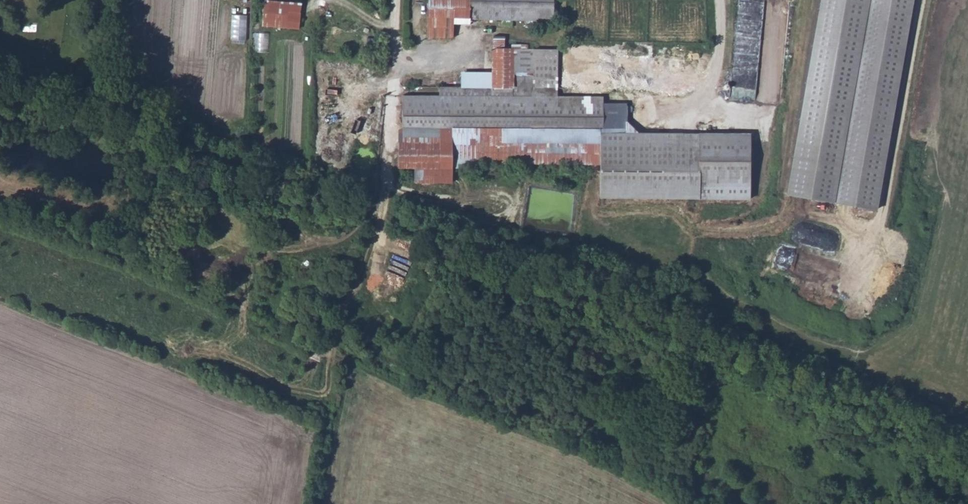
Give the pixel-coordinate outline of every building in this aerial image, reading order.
[(267,27),(302,30),(304,0),(269,0),(267,27)] [(453,40),(453,26),(468,26),(468,19),(468,0),(427,0),(427,40),(453,40)] [(468,19),(476,19),(476,27),(514,28),(514,19),(682,22),(682,0),(468,0),(468,19)] [(789,190),(838,202),(871,0),(821,0),(789,190)] [(838,202),(880,210),(915,0),(871,0),(838,202)] [(230,42),(245,43),(248,13),(232,12),(230,42)] [(258,31),(257,42),(269,42),(269,32),(258,31)] [(603,199),(702,200),(702,183),(751,184),(751,134),(626,133),(626,106),(604,106),(604,99),(533,99),(534,90),(534,51),(507,51),(507,40),(491,40),(491,89),(450,88),(450,98),(402,98),(401,132),(401,144),(401,176),(420,176),(420,190),(455,190),(455,165),(479,165),(479,131),(603,132),(603,166),(603,199)] [(559,51),(534,51),(534,90),(559,90),(559,51)] [(758,68),(756,93),(771,95),(772,93),(780,93),(782,70),(758,68)] [(479,165),(603,166),(603,132),(479,131),(479,165)]
